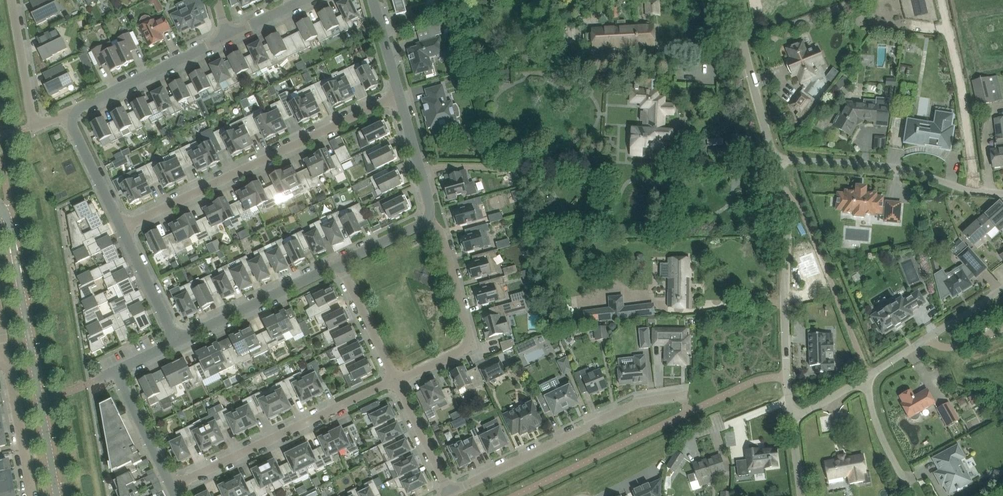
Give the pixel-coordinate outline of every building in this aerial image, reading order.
[(54,16),(61,12),(57,3),(55,4),(53,0),(36,0),(31,3),(36,13),(32,15),(37,25),(47,21),(46,20),(54,16)] [(192,27),(193,29),(205,23),(198,9),(204,6),(203,0),(188,0),(187,1),(190,6),(173,15),(176,20),(174,21),(180,33),(192,27)] [(232,7),(240,3),(243,8),(250,5),(251,5),(255,3),(256,3),(256,2),(260,0),(230,0),(232,7)] [(336,19),(335,19),(339,27),(339,28),(342,34),(354,28),(352,21),(358,17),(357,14),(358,13),(355,6),(353,6),(350,0),(348,0),(346,1),(346,0),(337,3),(343,15),(336,19)] [(397,15),(407,12),(403,0),(392,0),(397,15)] [(647,2),(647,16),(659,16),(658,1),(647,2)] [(322,21),(313,26),(312,26),(318,37),(317,37),(318,38),(320,43),(333,36),(331,32),(339,28),(339,27),(335,19),(336,19),(330,7),(322,12),(323,12),(319,14),(322,21)] [(140,27),(149,47),(164,40),(161,33),(163,32),(164,33),(170,29),(165,17),(155,22),(154,20),(153,20),(152,18),(150,15),(145,15),(142,17),(140,20),(140,24),(141,26),(140,27)] [(318,38),(317,37),(318,37),(312,26),(313,26),(308,17),(301,22),(301,23),(298,24),(301,31),(291,36),(299,53),(311,47),(310,42),(318,38)] [(402,24),(404,31),(419,26),(416,18),(402,24)] [(638,46),(637,27),(630,28),(630,25),(626,25),(626,21),(618,21),(618,28),(620,28),(621,47),(638,46)] [(439,24),(427,29),(429,38),(442,35),(439,24)] [(637,27),(638,46),(655,46),(654,26),(637,27)] [(621,47),(620,28),(618,28),(592,29),(592,34),(584,35),(584,44),(593,44),(593,49),(621,47)] [(53,56),(60,52),(68,48),(63,39),(61,40),(56,29),(37,39),(42,49),(38,51),(43,61),(53,57),(53,56)] [(267,39),(272,49),(275,57),(276,57),(279,64),(280,66),(288,59),(288,58),(299,53),(291,36),(282,41),(277,32),(270,36),(270,37),(267,39)] [(118,39),(111,42),(114,48),(116,53),(123,66),(124,66),(126,66),(128,65),(129,63),(134,61),(130,53),(136,50),(137,49),(136,49),(135,46),(129,33),(124,36),(122,37),(118,39)] [(415,75),(425,72),(426,76),(427,76),(427,78),(437,76),(434,65),(431,66),(429,57),(444,53),(440,38),(417,44),(418,47),(408,50),(410,56),(408,56),(410,61),(411,61),(415,75)] [(100,48),(93,51),(98,62),(99,63),(100,66),(101,67),(107,64),(111,72),(116,69),(118,70),(121,69),(121,67),(123,66),(116,53),(114,48),(111,42),(104,46),(100,48)] [(267,68),(268,69),(279,64),(276,57),(275,57),(272,49),(265,52),(260,42),(257,44),(256,43),(248,46),(252,55),(258,66),(260,71),(261,71),(267,68)] [(803,43),(788,49),(792,59),(788,60),(788,62),(789,62),(792,67),(791,67),(794,75),(798,74),(801,83),(811,79),(813,82),(817,80),(824,77),(824,76),(825,76),(822,68),(821,69),(821,68),(819,68),(818,66),(819,65),(823,63),(818,48),(813,50),(812,50),(809,51),(809,52),(807,53),(803,43)] [(496,46),(487,47),(489,61),(498,60),(496,46)] [(258,66),(252,55),(243,59),(239,50),(231,55),(232,56),(229,57),(234,68),(237,76),(238,76),(241,82),(238,77),(246,73),(249,77),(260,71),(258,66)] [(87,53),(80,56),(86,70),(93,66),(89,58),(87,53)] [(210,64),(214,73),(219,84),(220,84),(222,90),(223,90),(230,87),(241,82),(238,76),(237,76),(234,68),(227,71),(223,63),(222,60),(219,62),(218,61),(210,64)] [(358,64),(349,68),(355,82),(361,80),(366,91),(371,89),(372,90),(377,88),(376,86),(378,85),(376,81),(378,79),(373,70),(371,71),(369,66),(361,70),(358,64)] [(62,65),(48,72),(43,75),(48,85),(45,87),(50,97),(59,92),(59,91),(74,84),(69,75),(67,76),(62,65)] [(214,73),(205,77),(201,68),(193,73),(194,74),(190,76),(194,83),(199,94),(202,99),(200,94),(207,90),(211,95),(222,90),(220,84),(219,84),(214,73)] [(342,80),(335,83),(344,102),(345,103),(347,102),(352,99),(355,98),(354,97),(355,96),(351,88),(350,85),(355,82),(349,68),(338,73),(342,80)] [(979,106),(1002,100),(997,76),(973,81),(979,106)] [(199,94),(194,83),(185,87),(181,78),(173,83),(174,84),(170,85),(175,96),(179,104),(183,110),(180,103),(187,100),(190,105),(202,99),(199,94)] [(318,84),(315,85),(322,99),(327,96),(329,99),(333,107),(334,109),(338,107),(344,104),(343,102),(344,102),(335,83),(328,86),(326,81),(325,80),(318,84)] [(630,89),(629,104),(641,104),(640,109),(642,109),(642,113),(642,114),(638,114),(638,123),(641,123),(641,129),(631,128),(630,156),(650,157),(651,148),(652,148),(654,149),(664,149),(664,141),(674,141),(674,130),(664,129),(664,114),(673,114),(674,105),(666,105),(666,96),(659,96),(660,90),(655,90),(656,80),(645,80),(645,89),(639,89),(636,88),(636,90),(630,89)] [(316,102),(322,99),(315,85),(305,90),(304,89),(298,93),(301,99),(310,118),(312,117),(313,118),(318,116),(318,114),(321,112),(316,102)] [(442,86),(427,91),(429,99),(423,100),(425,106),(424,106),(425,110),(423,110),(425,117),(425,118),(427,117),(428,121),(426,122),(427,122),(428,129),(431,128),(432,131),(445,127),(444,126),(446,125),(446,124),(456,121),(456,118),(454,119),(450,107),(452,106),(451,103),(447,104),(442,86)] [(179,104),(175,96),(169,99),(164,89),(160,90),(160,89),(151,92),(156,101),(161,112),(164,118),(162,112),(168,109),(172,116),(183,110),(179,104)] [(801,92),(791,105),(799,111),(796,115),(804,121),(814,109),(808,104),(811,100),(801,92)] [(309,119),(310,118),(301,99),(294,103),(290,94),(287,94),(280,97),(282,101),(281,101),(288,115),(294,112),(299,123),(303,121),(304,123),(310,120),(309,119)] [(132,104),(135,111),(141,122),(144,127),(141,122),(149,118),(152,123),(164,118),(161,112),(156,101),(147,105),(143,97),(135,101),(135,102),(132,104)] [(247,98),(240,102),(244,110),(251,106),(247,98)] [(848,103),(847,103),(839,117),(837,115),(833,122),(835,124),(843,129),(842,131),(850,135),(857,122),(862,120),(875,121),(874,125),(888,126),(890,99),(876,98),(876,101),(864,100),(865,100),(864,99),(863,106),(848,105),(848,103)] [(282,118),(288,115),(281,101),(271,106),(274,112),(268,116),(267,115),(276,134),(277,134),(276,134),(278,133),(279,135),(285,132),(284,130),(287,129),(282,118)] [(132,133),(144,127),(141,122),(135,111),(127,115),(122,106),(115,111),(115,112),(112,114),(115,121),(121,132),(123,137),(132,133)] [(257,113),(247,117),(254,131),(260,129),(265,140),(266,139),(267,141),(276,137),(275,135),(276,134),(267,115),(260,119),(257,113)] [(952,129),(949,128),(951,117),(938,114),(936,129),(931,128),(931,131),(909,127),(907,142),(924,144),(924,146),(927,146),(927,145),(940,147),(940,148),(942,148),(942,147),(949,148),(952,129)] [(108,138),(112,143),(123,137),(121,132),(115,121),(106,125),(102,116),(94,121),(95,122),(91,123),(95,131),(93,131),(97,139),(98,138),(100,142),(108,138)] [(237,122),(231,126),(234,132),(243,150),(245,149),(246,151),(251,148),(250,146),(254,145),(250,137),(249,134),(254,131),(247,117),(237,122)] [(992,157),(993,167),(1002,166),(1002,117),(994,118),(996,136),(997,144),(994,144),(995,150),(991,151),(992,157)] [(370,127),(358,133),(362,140),(366,139),(369,144),(391,134),(390,132),(391,132),(388,122),(386,123),(385,122),(377,125),(376,123),(372,125),(373,127),(370,128),(370,127)] [(200,148),(209,167),(210,166),(211,168),(216,165),(216,163),(220,161),(215,150),(220,148),(214,134),(211,129),(211,130),(202,134),(207,145),(200,148)] [(224,129),(214,134),(220,148),(226,145),(231,156),(232,155),(233,157),(242,153),(242,151),(243,150),(234,132),(227,135),(224,129)] [(885,137),(875,137),(875,147),(884,147),(885,137)] [(392,146),(384,150),(381,144),(363,153),(368,165),(373,163),(376,169),(397,159),(397,157),(398,156),(396,150),(394,151),(392,146)] [(209,167),(200,148),(193,151),(190,145),(180,150),(187,164),(193,161),(198,172),(201,170),(202,172),(207,169),(207,167),(208,167),(209,167)] [(338,158),(340,164),(352,158),(352,157),(351,157),(346,146),(334,151),(338,158)] [(129,149),(121,152),(124,158),(127,156),(131,154),(129,149)] [(167,164),(166,164),(175,183),(176,183),(175,182),(177,181),(178,183),(184,181),(183,179),(186,177),(181,167),(187,164),(180,150),(170,155),(173,161),(167,164)] [(317,155),(315,155),(324,174),(325,174),(331,171),(334,177),(344,172),(340,164),(338,158),(332,161),(327,150),(322,152),(321,151),(316,153),(317,155)] [(305,161),(310,172),(304,175),(311,188),(321,184),(318,178),(324,174),(315,155),(315,156),(313,157),(313,155),(307,158),(308,159),(305,161)] [(125,164),(122,158),(113,163),(116,169),(125,164)] [(159,167),(156,161),(146,166),(153,180),(159,177),(164,188),(169,186),(170,188),(175,185),(174,183),(175,183),(166,164),(159,167)] [(147,183),(153,180),(146,166),(137,171),(140,177),(133,180),(142,199),(144,198),(145,199),(150,197),(149,195),(153,193),(147,183)] [(282,171),(282,172),(291,190),(298,187),(301,193),(311,188),(304,175),(298,177),(293,167),(290,168),(289,166),(283,169),(284,171),(282,172),(282,171)] [(398,171),(392,175),(391,175),(388,169),(370,178),(375,189),(380,188),(383,194),(404,184),(403,182),(405,181),(403,175),(401,176),(398,171)] [(270,191),(277,205),(287,200),(284,194),(291,190),(282,172),(281,172),(280,170),(274,173),(275,175),(271,177),(276,188),(270,191)] [(475,183),(469,185),(465,171),(445,176),(447,183),(444,184),(448,201),(457,198),(456,196),(466,193),(468,196),(478,193),(475,183)] [(141,201),(141,200),(142,199),(133,180),(126,184),(123,178),(113,182),(119,195),(124,192),(127,198),(130,204),(135,202),(136,204),(141,201)] [(369,185),(366,179),(352,186),(355,192),(369,185)] [(249,187),(248,188),(257,207),(258,206),(257,206),(264,203),(267,209),(277,205),(270,191),(265,193),(259,182),(255,185),(254,183),(248,185),(249,187)] [(237,193),(242,204),(237,207),(243,221),(253,216),(250,210),(257,207),(248,188),(246,189),(245,187),(240,190),(241,192),(237,193)] [(837,209),(845,210),(844,213),(854,214),(854,217),(864,218),(864,215),(874,216),(874,213),(881,213),(881,216),(885,216),(885,222),(899,223),(901,203),(886,202),(886,208),(882,207),(883,198),(876,197),(876,194),(866,193),(866,191),(856,190),(856,192),(846,192),(846,194),(838,194),(837,209)] [(327,198),(325,192),(316,197),(318,202),(327,198)] [(405,196),(399,200),(398,200),(395,194),(377,203),(382,214),(387,213),(390,219),(391,219),(391,220),(399,216),(399,215),(411,209),(410,207),(411,206),(410,200),(408,201),(405,196)] [(480,212),(478,205),(482,204),(480,198),(459,204),(460,209),(454,211),(456,218),(455,218),(457,225),(458,225),(458,226),(477,221),(477,220),(483,218),(481,211),(480,212)] [(216,203),(215,204),(223,223),(224,223),(224,222),(230,219),(233,226),(243,221),(237,207),(231,210),(226,199),(221,201),(220,199),(215,202),(216,203)] [(984,215),(995,226),(1000,232),(1002,228),(1002,203),(1001,201),(995,205),(984,215)] [(77,211),(72,214),(77,223),(86,218),(92,231),(85,234),(87,240),(101,234),(99,228),(104,225),(93,203),(88,206),(87,203),(75,208),(77,211)] [(203,210),(209,220),(203,223),(210,237),(220,232),(217,226),(223,223),(215,204),(214,204),(212,205),(212,204),(206,206),(207,208),(203,210)] [(297,204),(290,208),(293,214),(300,211),(297,204)] [(341,219),(345,227),(351,239),(358,235),(358,234),(362,232),(358,225),(368,220),(360,204),(348,210),(350,215),(342,219),(341,219)] [(339,230),(345,227),(341,219),(342,219),(339,212),(328,217),(330,225),(324,228),(323,228),(327,236),(332,246),(336,245),(345,242),(339,230)] [(502,212),(489,216),(491,223),(503,219),(502,212)] [(83,235),(77,223),(72,214),(67,216),(73,248),(74,248),(76,252),(74,253),(78,263),(90,257),(88,252),(90,251),(88,247),(104,239),(101,234),(87,240),(85,234),(83,235)] [(182,220),(181,220),(190,239),(197,235),(200,242),(210,237),(203,223),(197,226),(192,215),(187,217),(187,215),(181,218),(182,220)] [(984,215),(964,234),(974,245),(987,233),(992,239),(1000,232),(995,226),(984,215)] [(175,236),(169,239),(176,253),(186,248),(193,245),(190,239),(181,220),(180,220),(181,221),(179,222),(178,220),(172,222),(173,224),(170,226),(173,232),(175,236)] [(312,233),(306,236),(311,248),(314,255),(318,253),(318,254),(327,251),(321,239),(327,236),(323,228),(324,228),(321,221),(310,226),(312,233)] [(489,231),(487,224),(466,230),(468,236),(461,238),(463,244),(462,244),(464,252),(465,251),(466,252),(484,247),(490,245),(488,238),(487,238),(485,232),(489,231)] [(176,253),(169,239),(164,242),(158,231),(154,233),(153,231),(147,234),(148,236),(147,236),(149,241),(146,242),(151,252),(154,251),(156,255),(163,252),(166,258),(176,253)] [(306,259),(302,252),(311,248),(306,236),(304,231),(292,236),(283,240),(286,246),(285,246),(289,254),(295,266),(303,262),(302,261),(306,259)] [(101,267),(99,268),(102,274),(117,267),(115,261),(120,259),(109,237),(104,239),(88,247),(90,251),(92,256),(102,251),(108,264),(101,267)] [(276,273),(280,271),(280,272),(289,269),(283,257),(289,254),(285,246),(286,246),(283,240),(283,239),(272,244),(274,252),(268,254),(267,255),(271,263),(276,273)] [(509,239),(496,243),(498,250),(511,246),(509,239)] [(971,271),(981,262),(963,242),(957,247),(963,253),(958,257),(965,265),(961,268),(962,271),(954,276),(948,280),(943,271),(935,276),(942,300),(951,294),(953,298),(972,285),(970,281),(968,279),(974,274),(971,271)] [(267,255),(268,254),(265,248),(254,253),(256,260),(250,263),(253,271),(258,282),(262,280),(262,281),(271,278),(265,266),(271,263),(267,255)] [(494,251),(473,257),(475,262),(469,264),(471,271),(469,271),(471,278),(472,278),(473,279),(492,274),(491,273),(498,272),(496,264),(494,265),(493,258),(496,257),(494,251)] [(802,263),(799,264),(804,277),(806,276),(807,278),(820,273),(813,252),(799,257),(802,263)] [(247,274),(253,271),(250,263),(247,256),(236,261),(238,269),(232,272),(236,280),(241,290),(244,289),(253,286),(247,274)] [(669,277),(669,307),(689,308),(690,258),(680,258),(669,258),(669,277)] [(214,281),(219,292),(223,299),(226,297),(227,298),(235,295),(229,283),(236,280),(232,272),(229,265),(218,270),(221,277),(215,280),(214,281)] [(516,266),(503,269),(505,276),(518,273),(516,266)] [(83,301),(84,302),(84,303),(96,297),(92,288),(97,286),(94,281),(104,277),(105,279),(105,280),(120,273),(120,272),(117,267),(102,274),(99,268),(78,278),(83,287),(80,289),(81,290),(81,291),(82,301),(83,301)] [(124,297),(109,304),(112,310),(133,300),(130,294),(136,292),(125,270),(120,272),(120,273),(105,280),(105,279),(104,280),(108,289),(118,284),(124,297)] [(214,303),(211,296),(219,292),(214,281),(215,280),(212,275),(200,281),(202,286),(194,290),(197,298),(203,310),(211,306),(211,305),(214,303)] [(476,291),(478,297),(477,297),(478,305),(480,304),(480,305),(499,300),(505,298),(503,291),(502,291),(500,285),(504,284),(502,277),(480,283),(482,289),(476,291)] [(180,288),(173,292),(176,299),(185,317),(188,315),(189,316),(197,313),(191,301),(197,298),(194,290),(191,283),(180,288)] [(315,316),(315,317),(329,310),(326,304),(337,299),(337,300),(337,299),(337,298),(339,297),(334,288),(333,289),(332,288),(331,288),(327,290),(327,289),(319,292),(320,294),(313,297),(317,303),(306,311),(310,319),(315,316)] [(884,310),(876,315),(873,317),(883,333),(894,326),(895,327),(901,324),(900,322),(908,317),(907,314),(926,302),(918,290),(910,295),(911,296),(903,301),(901,299),(890,306),(889,304),(883,308),(884,310)] [(513,303),(525,299),(523,292),(511,295),(513,303)] [(84,303),(84,302),(83,303),(87,311),(84,313),(86,316),(85,316),(87,327),(87,326),(88,328),(100,322),(96,314),(101,311),(99,306),(109,302),(104,293),(96,297),(84,303)] [(623,296),(609,297),(610,308),(584,310),(585,323),(656,315),(655,304),(624,307),(623,296)] [(136,305),(133,300),(112,310),(115,315),(120,312),(120,313),(136,306),(136,305)] [(120,312),(115,315),(114,315),(121,329),(126,326),(124,322),(134,318),(140,331),(152,325),(141,303),(136,305),(136,306),(120,313),(120,312)] [(492,317),(484,319),(487,330),(484,330),(487,341),(498,338),(497,336),(504,334),(503,333),(510,331),(508,324),(509,324),(507,316),(516,314),(513,303),(490,309),(492,317)] [(332,315),(329,310),(315,317),(319,326),(326,324),(329,330),(337,326),(337,327),(347,322),(348,322),(347,320),(349,319),(345,310),(343,311),(343,310),(342,310),(332,315)] [(275,315),(274,316),(283,335),(290,332),(294,338),(303,333),(301,329),(299,324),(298,323),(296,319),(291,322),(286,312),(286,311),(275,316),(275,315)] [(115,332),(121,329),(114,315),(100,322),(88,328),(87,328),(91,337),(89,338),(90,341),(89,341),(91,352),(92,352),(93,353),(105,347),(101,339),(105,336),(103,332),(113,327),(115,332)] [(269,349),(286,341),(283,335),(274,316),(267,319),(267,320),(263,322),(264,322),(268,333),(263,335),(269,349)] [(328,342),(334,340),(337,347),(345,343),(345,344),(355,339),(356,339),(356,338),(356,337),(357,336),(353,327),(351,328),(351,327),(350,327),(340,332),(337,327),(337,326),(329,330),(323,333),(328,342)] [(253,357),(269,349),(263,335),(257,338),(252,328),(253,328),(252,327),(241,332),(241,331),(240,332),(253,357)] [(649,328),(639,329),(641,349),(651,348),(649,328)] [(597,340),(607,339),(606,329),(596,330),(597,340)] [(661,345),(665,345),(665,352),(665,361),(668,361),(668,365),(686,365),(686,353),(689,353),(689,338),(686,338),(686,333),(678,333),(678,331),(666,331),(666,333),(663,333),(663,329),(653,329),(653,343),(661,343),(661,345)] [(235,349),(229,351),(236,365),(253,357),(240,332),(233,335),(233,336),(229,338),(230,339),(230,338),(235,349)] [(825,334),(809,334),(810,366),(816,366),(817,373),(827,373),(827,371),(834,370),(834,342),(826,342),(825,334)] [(501,343),(503,352),(515,346),(513,340),(501,343)] [(214,344),(207,348),(216,367),(219,373),(236,365),(229,351),(223,354),(219,344),(219,343),(214,345),(214,344)] [(342,357),(345,364),(353,360),(363,355),(364,356),(364,355),(359,343),(358,344),(348,349),(345,344),(345,343),(337,347),(338,347),(326,352),(330,361),(342,357)] [(524,351),(521,344),(515,347),(518,354),(524,351)] [(201,365),(196,367),(202,381),(204,381),(208,379),(212,377),(219,373),(216,367),(207,348),(206,348),(206,349),(196,354),(196,355),(196,354),(201,365)] [(647,384),(645,356),(635,357),(636,365),(618,367),(620,385),(638,383),(638,385),(647,384)] [(567,357),(558,361),(564,374),(573,370),(567,357)] [(193,386),(202,381),(196,367),(190,370),(185,360),(185,359),(181,361),(181,360),(173,364),(183,383),(189,380),(193,386)] [(345,364),(339,367),(344,376),(350,388),(363,382),(361,379),(368,375),(368,374),(372,372),(370,367),(371,367),(369,361),(367,361),(367,360),(366,361),(358,365),(356,366),(353,360),(345,364),(346,364),(345,364)] [(500,361),(481,370),(487,382),(506,373),(500,361)] [(309,372),(302,375),(313,397),(315,396),(315,398),(323,394),(323,393),(324,392),(324,391),(320,383),(319,381),(325,379),(318,365),(316,362),(308,366),(309,372)] [(176,386),(183,383),(173,364),(173,365),(162,370),(163,371),(168,381),(162,383),(169,397),(171,403),(178,400),(175,395),(178,393),(176,386)] [(271,369),(264,373),(267,378),(274,375),(280,372),(277,366),(271,369)] [(455,382),(459,391),(466,388),(468,392),(485,384),(477,368),(467,372),(464,367),(461,368),(462,369),(460,370),(460,369),(458,370),(458,368),(451,372),(452,373),(450,373),(451,375),(450,376),(453,383),(455,382)] [(607,388),(600,370),(591,374),(589,368),(574,374),(579,386),(585,383),(590,395),(607,388)] [(169,397),(162,383),(157,386),(151,376),(152,375),(151,375),(150,375),(149,373),(143,376),(144,378),(139,380),(140,381),(142,385),(141,385),(144,393),(141,394),(144,401),(147,399),(150,406),(169,397)] [(301,373),(284,381),(291,395),(297,392),(298,394),(302,402),(301,402),(302,403),(303,402),(304,403),(309,401),(312,400),(311,398),(313,397),(302,375),(301,373)] [(424,394),(418,397),(429,420),(436,416),(432,408),(438,405),(437,403),(445,399),(441,391),(443,390),(440,385),(438,385),(436,380),(426,385),(427,387),(422,389),(424,394)] [(286,397),(291,395),(284,381),(276,385),(278,392),(271,395),(280,413),(282,412),(282,414),(290,410),(289,409),(291,408),(291,407),(286,397)] [(552,390),(537,397),(545,414),(552,410),(554,416),(578,404),(573,393),(576,392),(570,381),(560,386),(562,390),(554,394),(552,390)] [(911,390),(900,397),(904,404),(902,405),(909,418),(911,417),(912,419),(914,420),(916,420),(918,419),(919,417),(920,415),(919,413),(935,404),(927,390),(917,395),(918,396),(915,398),(911,390)] [(278,415),(278,414),(280,413),(271,395),(264,399),(260,392),(251,397),(258,411),(263,408),(268,418),(268,419),(270,418),(271,419),(278,415)] [(973,406),(978,402),(974,395),(968,398),(973,406)] [(253,413),(258,411),(251,397),(242,401),(245,408),(238,411),(246,429),(248,428),(249,430),(257,426),(256,425),(258,424),(258,423),(257,423),(253,413)] [(114,472),(117,479),(137,470),(135,465),(143,462),(136,447),(133,449),(130,443),(133,442),(124,424),(120,426),(116,418),(120,416),(113,400),(100,406),(104,424),(105,424),(104,424),(108,422),(111,430),(106,433),(106,432),(105,432),(112,473),(113,473),(113,472),(114,472)] [(369,413),(375,427),(384,423),(385,423),(395,418),(394,417),(396,416),(392,408),(390,409),(389,407),(383,410),(381,407),(380,407),(377,402),(361,410),(363,414),(369,413)] [(532,402),(522,407),(503,416),(513,435),(519,432),(521,435),(528,431),(529,433),(536,430),(535,428),(543,424),(532,402)] [(949,403),(938,409),(947,427),(959,420),(949,403)] [(245,432),(244,430),(246,429),(238,411),(231,415),(227,408),(224,410),(221,404),(215,407),(225,427),(230,424),(235,434),(235,435),(237,434),(237,435),(245,432)] [(219,429),(225,427),(215,407),(208,411),(209,416),(201,420),(205,427),(213,445),(215,444),(216,446),(223,442),(223,441),(225,440),(224,439),(219,429)] [(477,428),(471,431),(474,438),(480,451),(486,448),(487,451),(489,454),(496,451),(501,449),(508,445),(507,443),(509,442),(505,433),(503,434),(500,428),(496,421),(482,427),(485,432),(481,434),(480,433),(477,428)] [(375,427),(370,429),(374,439),(381,438),(383,443),(384,444),(393,439),(403,435),(402,433),(403,433),(404,434),(404,433),(399,424),(399,425),(398,425),(397,424),(387,429),(385,423),(384,423),(375,427)] [(212,448),(211,446),(213,445),(205,427),(198,431),(193,424),(185,429),(191,443),(197,440),(202,450),(201,450),(202,451),(204,450),(204,451),(212,448)] [(348,427),(352,436),(354,439),(360,436),(355,425),(349,427),(348,427)] [(332,431),(332,433),(330,434),(339,452),(346,448),(350,454),(359,450),(354,439),(352,436),(347,439),(342,429),(342,428),(340,429),(339,428),(332,431)] [(186,446),(191,443),(185,429),(176,433),(178,440),(171,443),(173,448),(172,449),(172,450),(175,455),(175,456),(177,455),(179,462),(181,461),(182,462),(190,458),(189,457),(191,456),(186,446)] [(332,455),(339,452),(330,434),(328,434),(328,433),(320,437),(321,438),(319,439),(319,440),(319,439),(324,449),(319,452),(326,466),(334,462),(332,455)] [(480,451),(474,438),(462,444),(461,443),(449,449),(455,462),(455,460),(456,459),(460,468),(463,467),(465,468),(468,467),(469,464),(471,463),(469,460),(474,457),(474,458),(482,454),(480,451)] [(389,455),(391,460),(392,460),(401,456),(411,451),(410,450),(412,449),(408,441),(406,442),(405,441),(395,445),(393,439),(384,444),(383,443),(378,446),(382,455),(389,455)] [(317,470),(326,466),(319,452),(313,455),(308,445),(309,445),(308,444),(307,445),(306,444),(298,447),(299,449),(297,449),(306,468),(313,464),(317,470)] [(958,491),(960,490),(959,488),(970,481),(966,473),(966,471),(964,466),(962,466),(959,460),(964,458),(958,446),(934,459),(941,472),(937,474),(943,485),(945,484),(944,486),(947,491),(949,491),(950,492),(951,492),(953,493),(957,490),(958,491)] [(308,473),(306,468),(297,449),(295,450),(295,449),(287,453),(287,454),(286,455),(286,456),(286,455),(291,465),(286,468),(292,482),(309,474),(308,473)] [(748,461),(737,463),(738,476),(749,475),(749,469),(765,467),(765,468),(777,466),(777,461),(778,461),(776,449),(759,451),(759,450),(746,451),(748,461)] [(664,473),(663,477),(671,477),(674,471),(675,472),(685,457),(677,452),(667,467),(664,473)] [(9,471),(7,460),(3,461),(2,456),(2,455),(0,455),(0,473),(9,471)] [(704,460),(710,478),(726,472),(720,455),(711,458),(704,460)] [(391,460),(386,463),(390,472),(394,479),(399,477),(400,477),(409,473),(411,472),(417,469),(419,468),(418,467),(419,466),(420,467),(415,457),(415,458),(414,459),(413,457),(406,461),(403,462),(401,456),(392,460),(391,460)] [(866,473),(863,456),(825,463),(828,480),(849,476),(850,484),(864,482),(863,473),(866,473)] [(284,486),(292,482),(286,468),(280,471),(275,461),(275,460),(273,461),(273,460),(265,463),(266,465),(264,465),(272,483),(279,480),(284,486)] [(699,481),(690,484),(692,489),(714,482),(712,477),(710,478),(704,460),(693,464),(696,472),(699,481)] [(252,484),(258,495),(264,495),(268,494),(266,487),(272,483),(264,465),(262,466),(261,465),(254,469),(254,470),(252,471),(253,472),(253,471),(258,481),(252,484)] [(1002,482),(1002,476),(1002,471),(993,469),(990,479),(1002,482)] [(137,470),(117,479),(118,479),(114,481),(118,490),(118,491),(134,483),(134,484),(137,482),(132,473),(137,471),(137,470)] [(0,473),(0,484),(10,482),(9,471),(0,473)] [(866,473),(863,473),(864,482),(864,483),(871,482),(870,472),(866,473)] [(412,479),(409,473),(400,477),(399,477),(394,479),(389,482),(391,487),(397,487),(398,489),(405,488),(408,494),(413,491),(413,493),(412,493),(413,494),(416,492),(421,489),(421,488),(427,485),(426,484),(428,483),(424,474),(422,475),(421,474),(412,479)] [(252,484),(247,487),(242,477),(242,476),(240,477),(239,476),(232,479),(232,481),(230,481),(237,495),(258,495),(252,484)] [(633,492),(634,495),(661,495),(662,479),(649,485),(649,484),(642,487),(642,488),(641,488),(641,487),(634,490),(634,491),(633,492)] [(360,494),(359,494),(360,495),(378,495),(380,495),(381,495),(374,480),(364,485),(365,491),(360,494)] [(230,481),(229,482),(228,481),(220,485),(221,486),(219,487),(220,487),(224,495),(237,495),(230,481)] [(0,484),(0,495),(12,492),(10,482),(0,484)] [(118,495),(130,495),(136,494),(139,493),(134,484),(134,483),(118,491),(118,490),(116,491),(118,495)]
